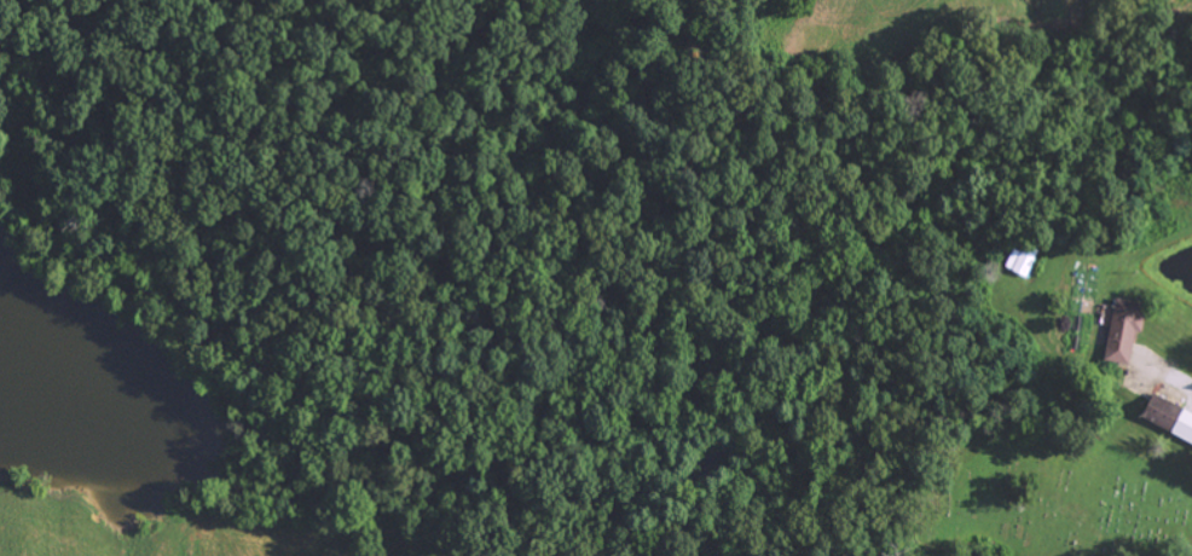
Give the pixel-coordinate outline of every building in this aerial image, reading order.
[(1023,252),(1014,248),(1006,265),(1029,275),(1040,249),(1027,244),(1023,252)] [(1106,359),(1134,363),(1140,329),(1148,331),(1151,316),(1145,315),(1147,302),(1121,297),(1120,306),(1106,303),(1102,326),(1112,327),(1106,359)] [(1158,394),(1146,418),(1191,439),(1191,409),(1158,394)]
